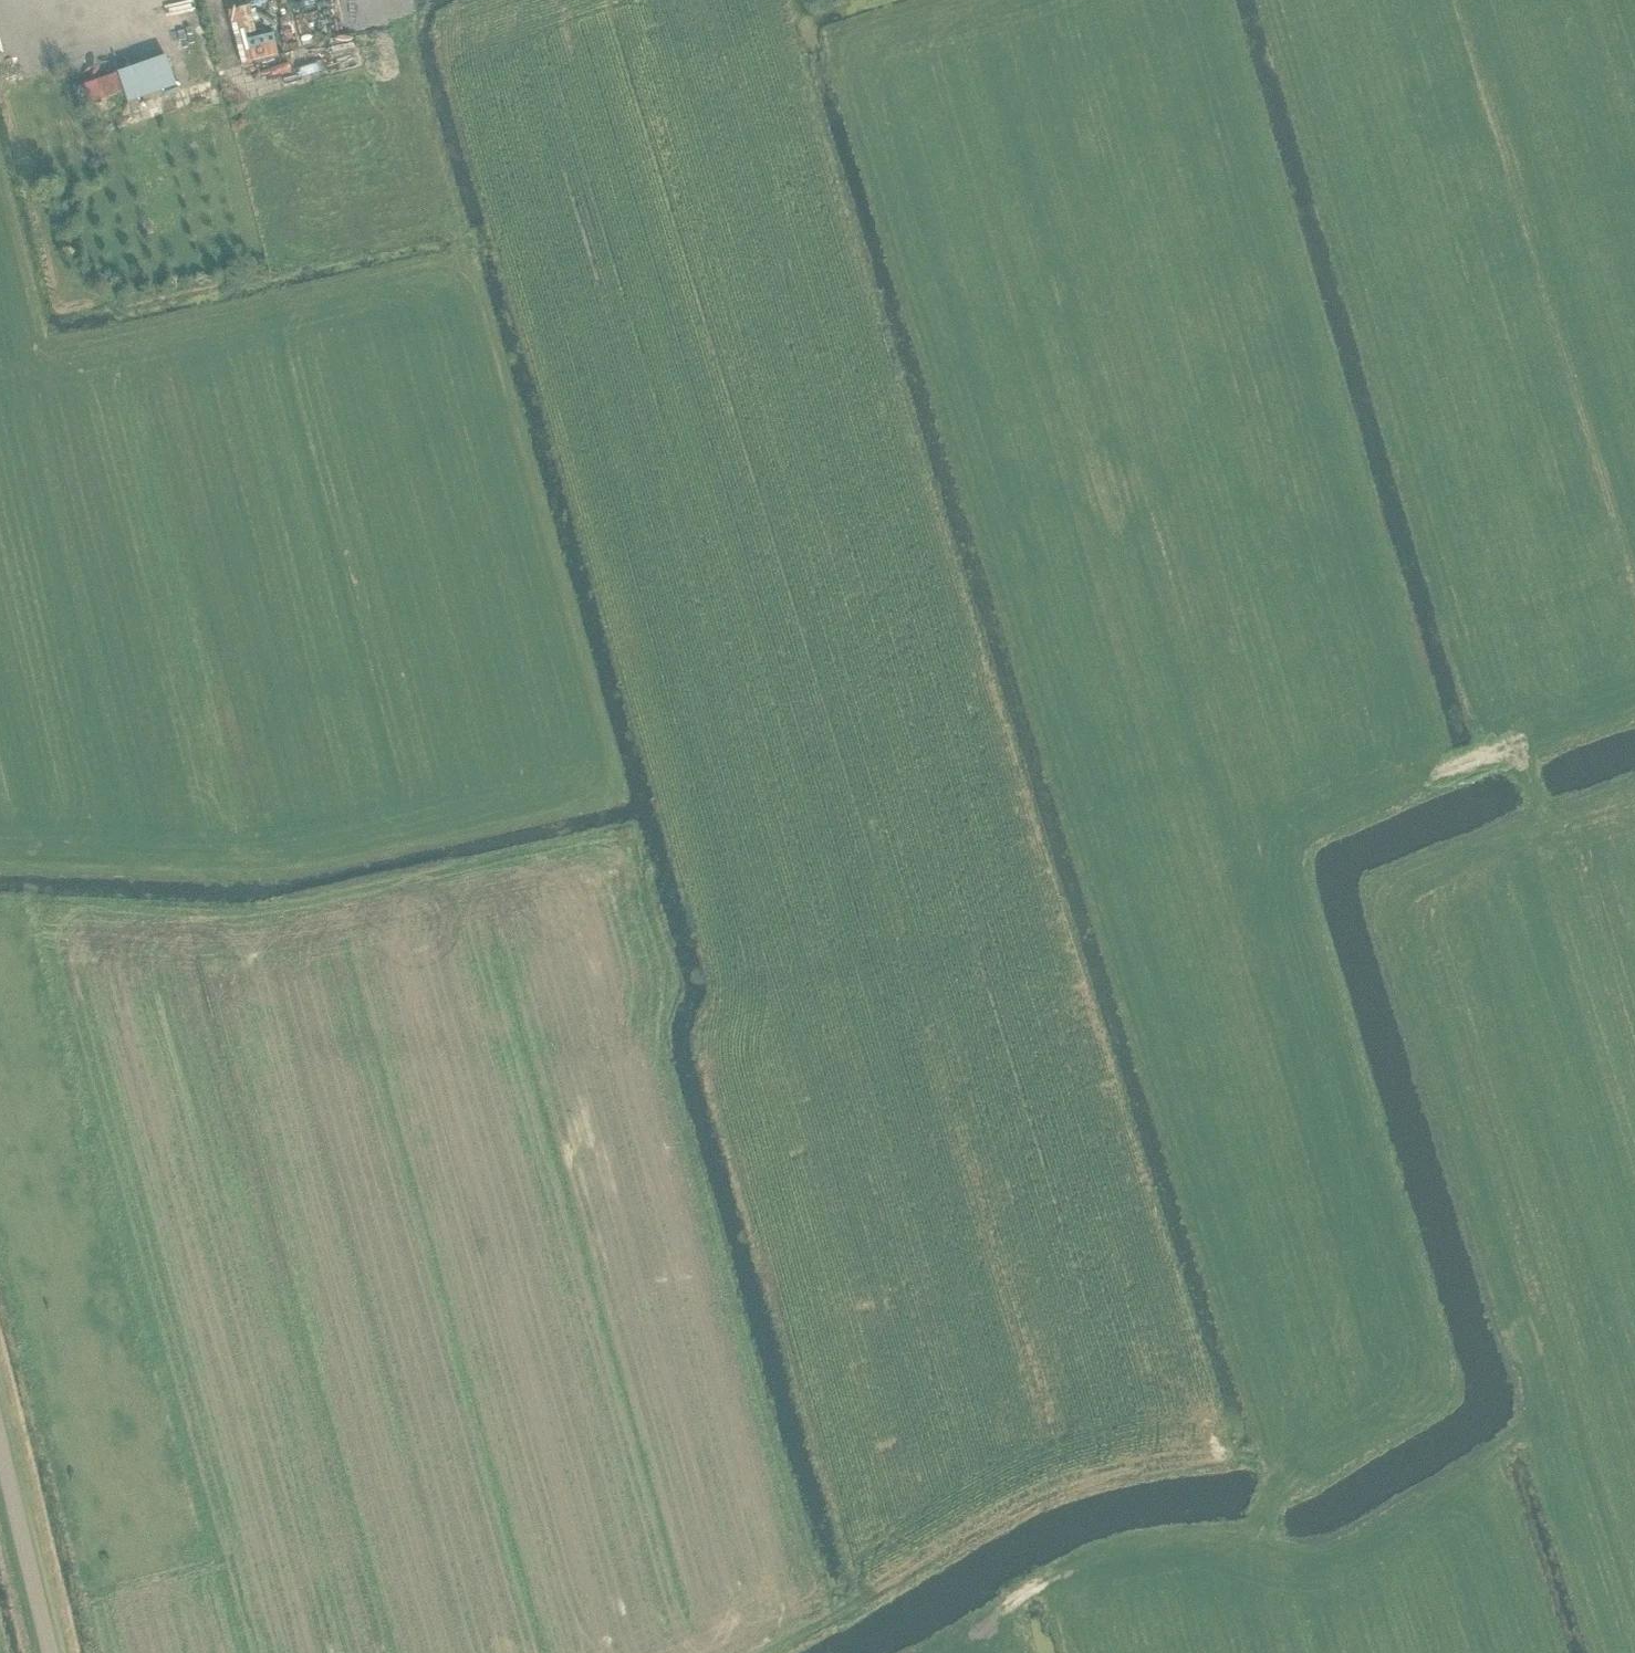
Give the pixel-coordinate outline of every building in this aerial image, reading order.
[(274,33),(243,42),(248,59),(279,51),(274,33)] [(125,90),(128,100),(178,84),(169,55),(75,84),(81,104),(125,90)]
